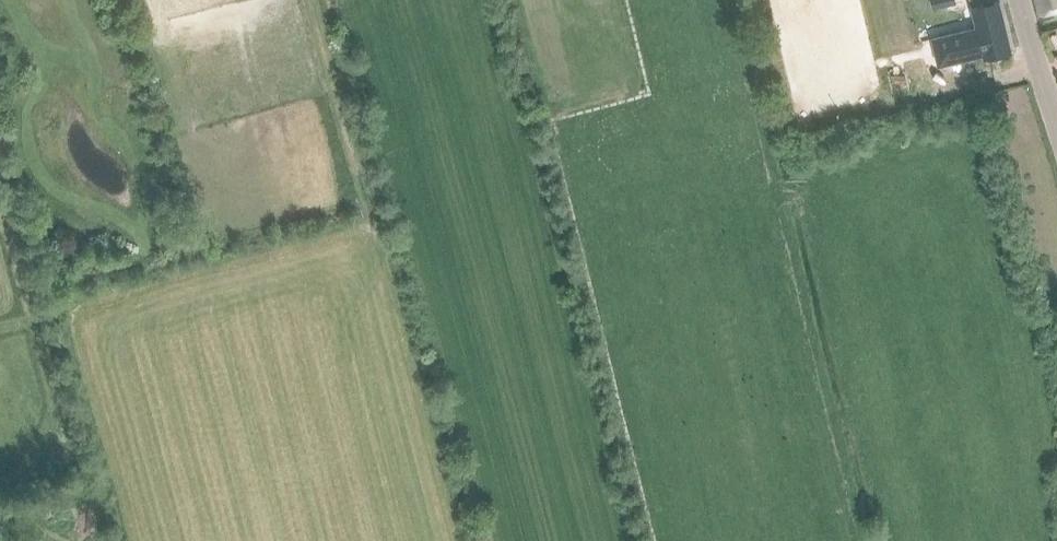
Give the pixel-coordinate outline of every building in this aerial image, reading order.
[(1038,16),(1056,12),(1056,0),(1034,0),(1038,16)] [(976,27),(932,38),(938,65),(983,54),(984,58),(1012,52),(999,1),(972,8),(976,27)]
